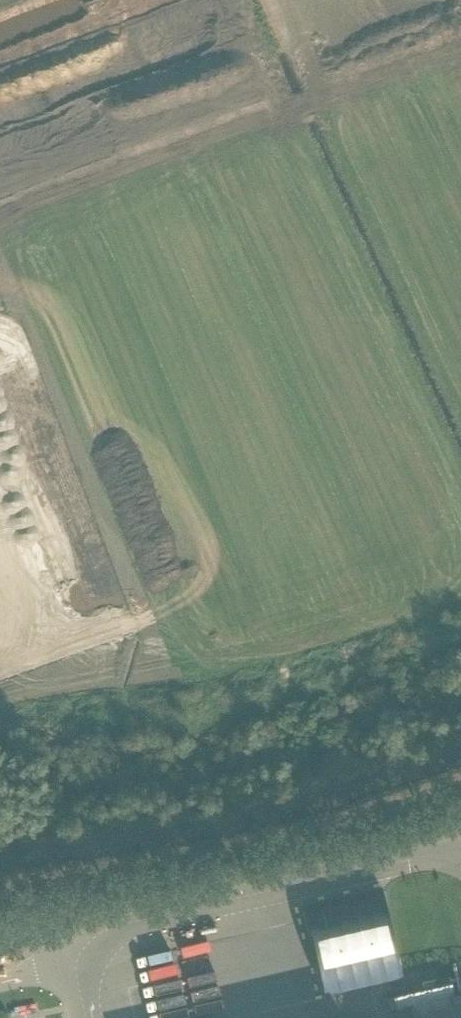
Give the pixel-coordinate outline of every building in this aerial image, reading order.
[(308,915),(325,998),(402,982),(385,899),(308,915)]
